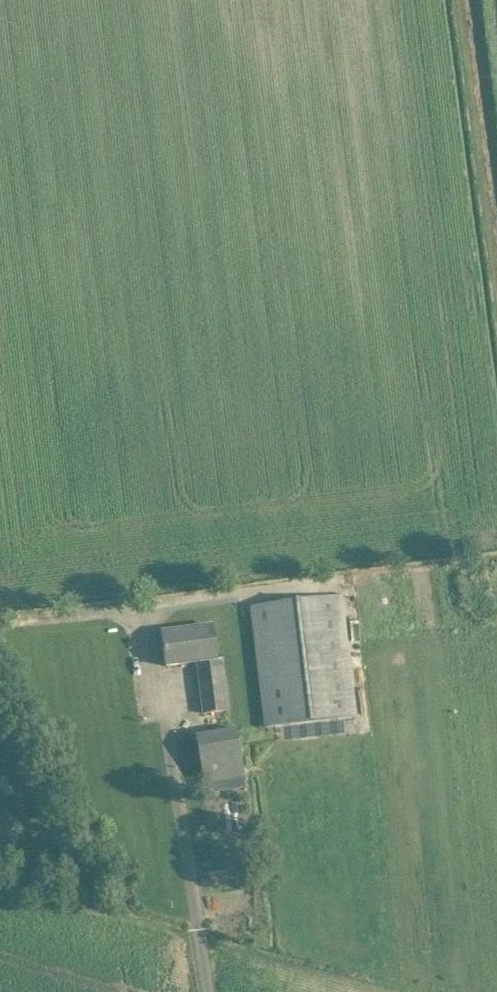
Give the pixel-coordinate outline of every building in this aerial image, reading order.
[(342,598),(255,608),(269,730),(356,719),(342,598)] [(215,628),(164,634),(168,668),(199,664),(206,715),(229,712),(223,661),(219,661),(215,628)] [(238,732),(221,734),(198,738),(205,786),(245,780),(238,732)]
